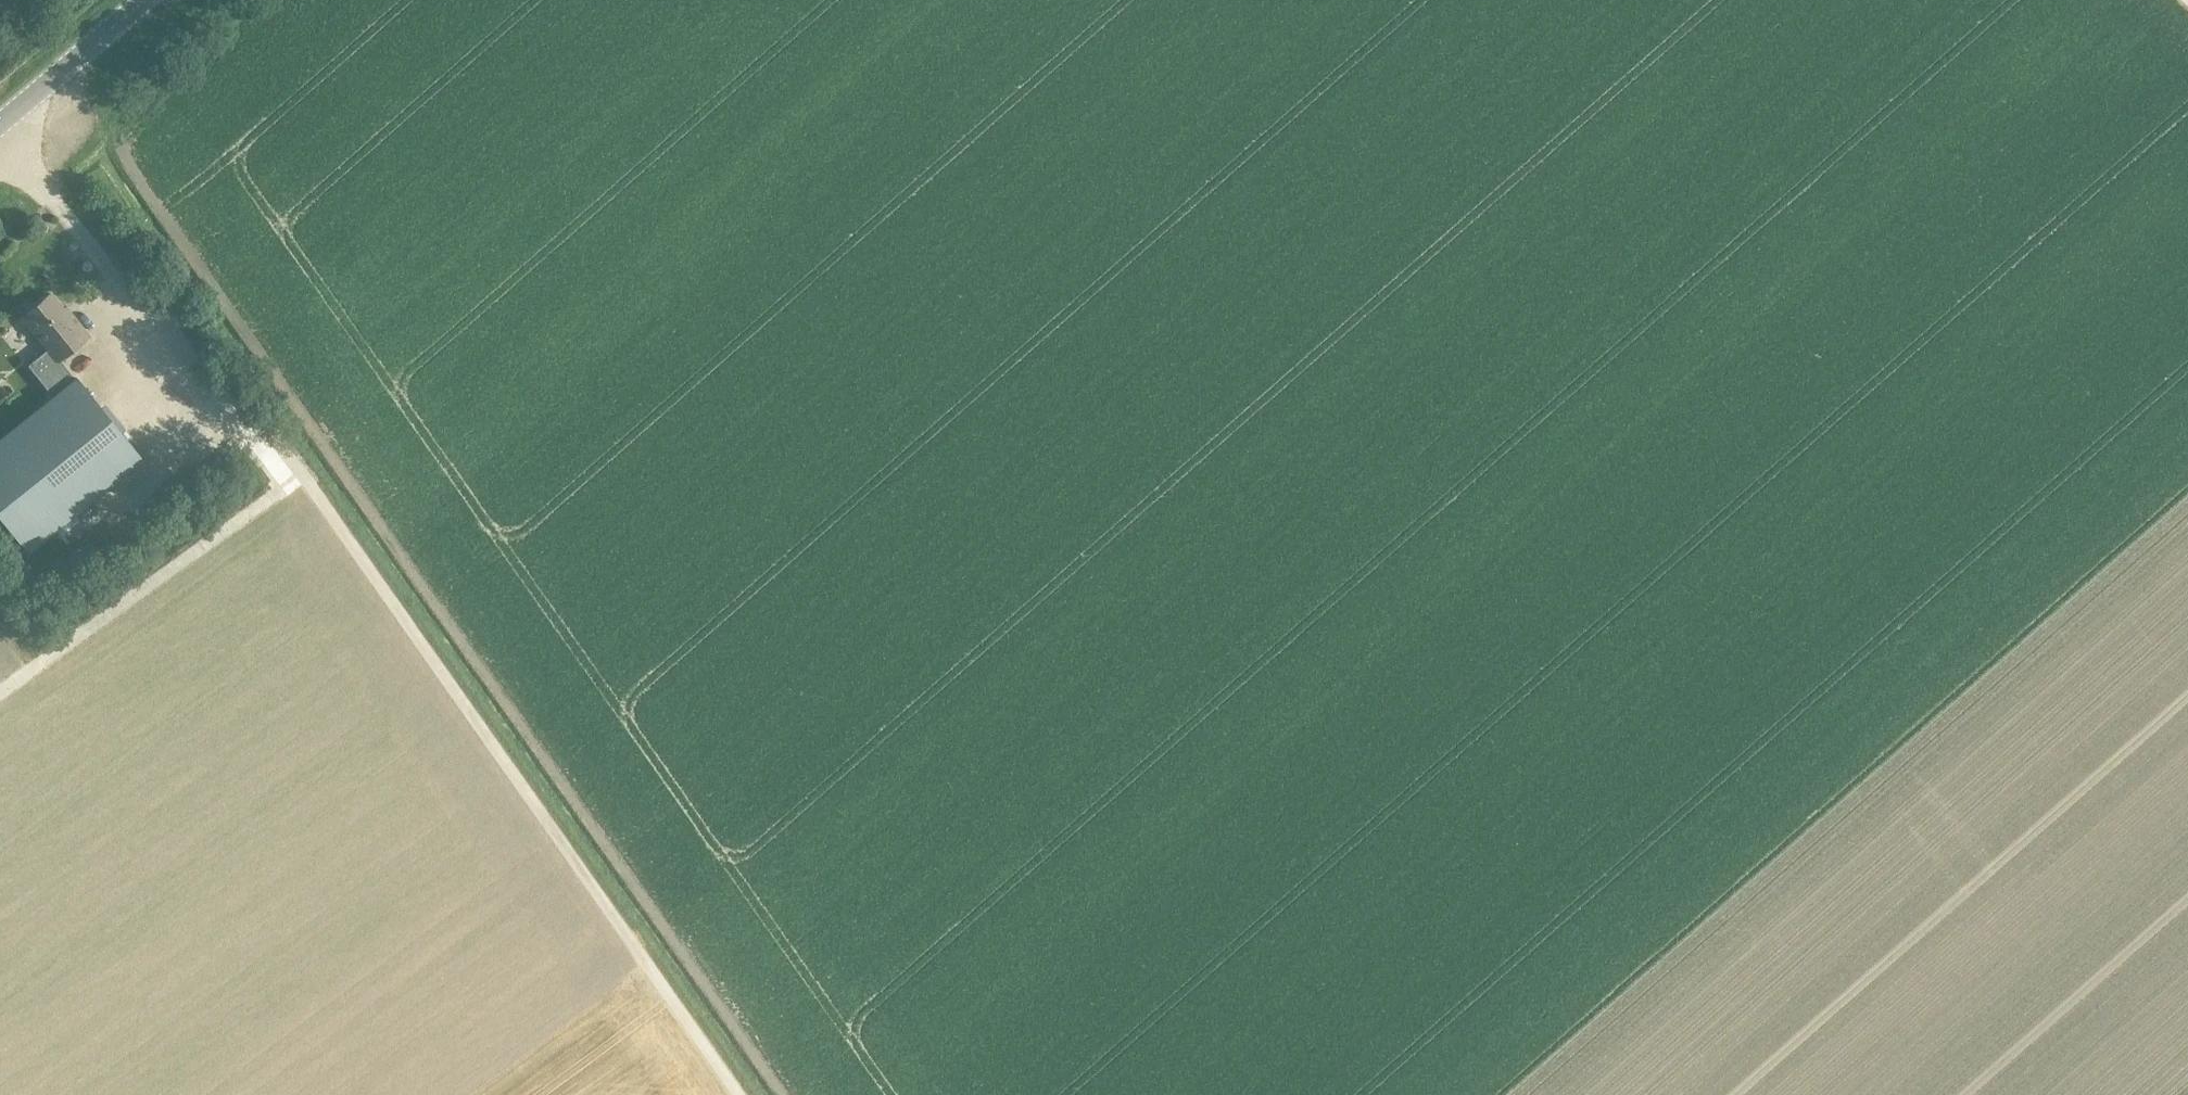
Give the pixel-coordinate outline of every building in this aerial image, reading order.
[(53,397),(75,379),(59,359),(87,336),(71,316),(69,318),(50,294),(22,316),(48,348),(27,365),(53,397)] [(27,552),(142,459),(77,378),(75,379),(53,397),(0,440),(0,518),(27,552)]
